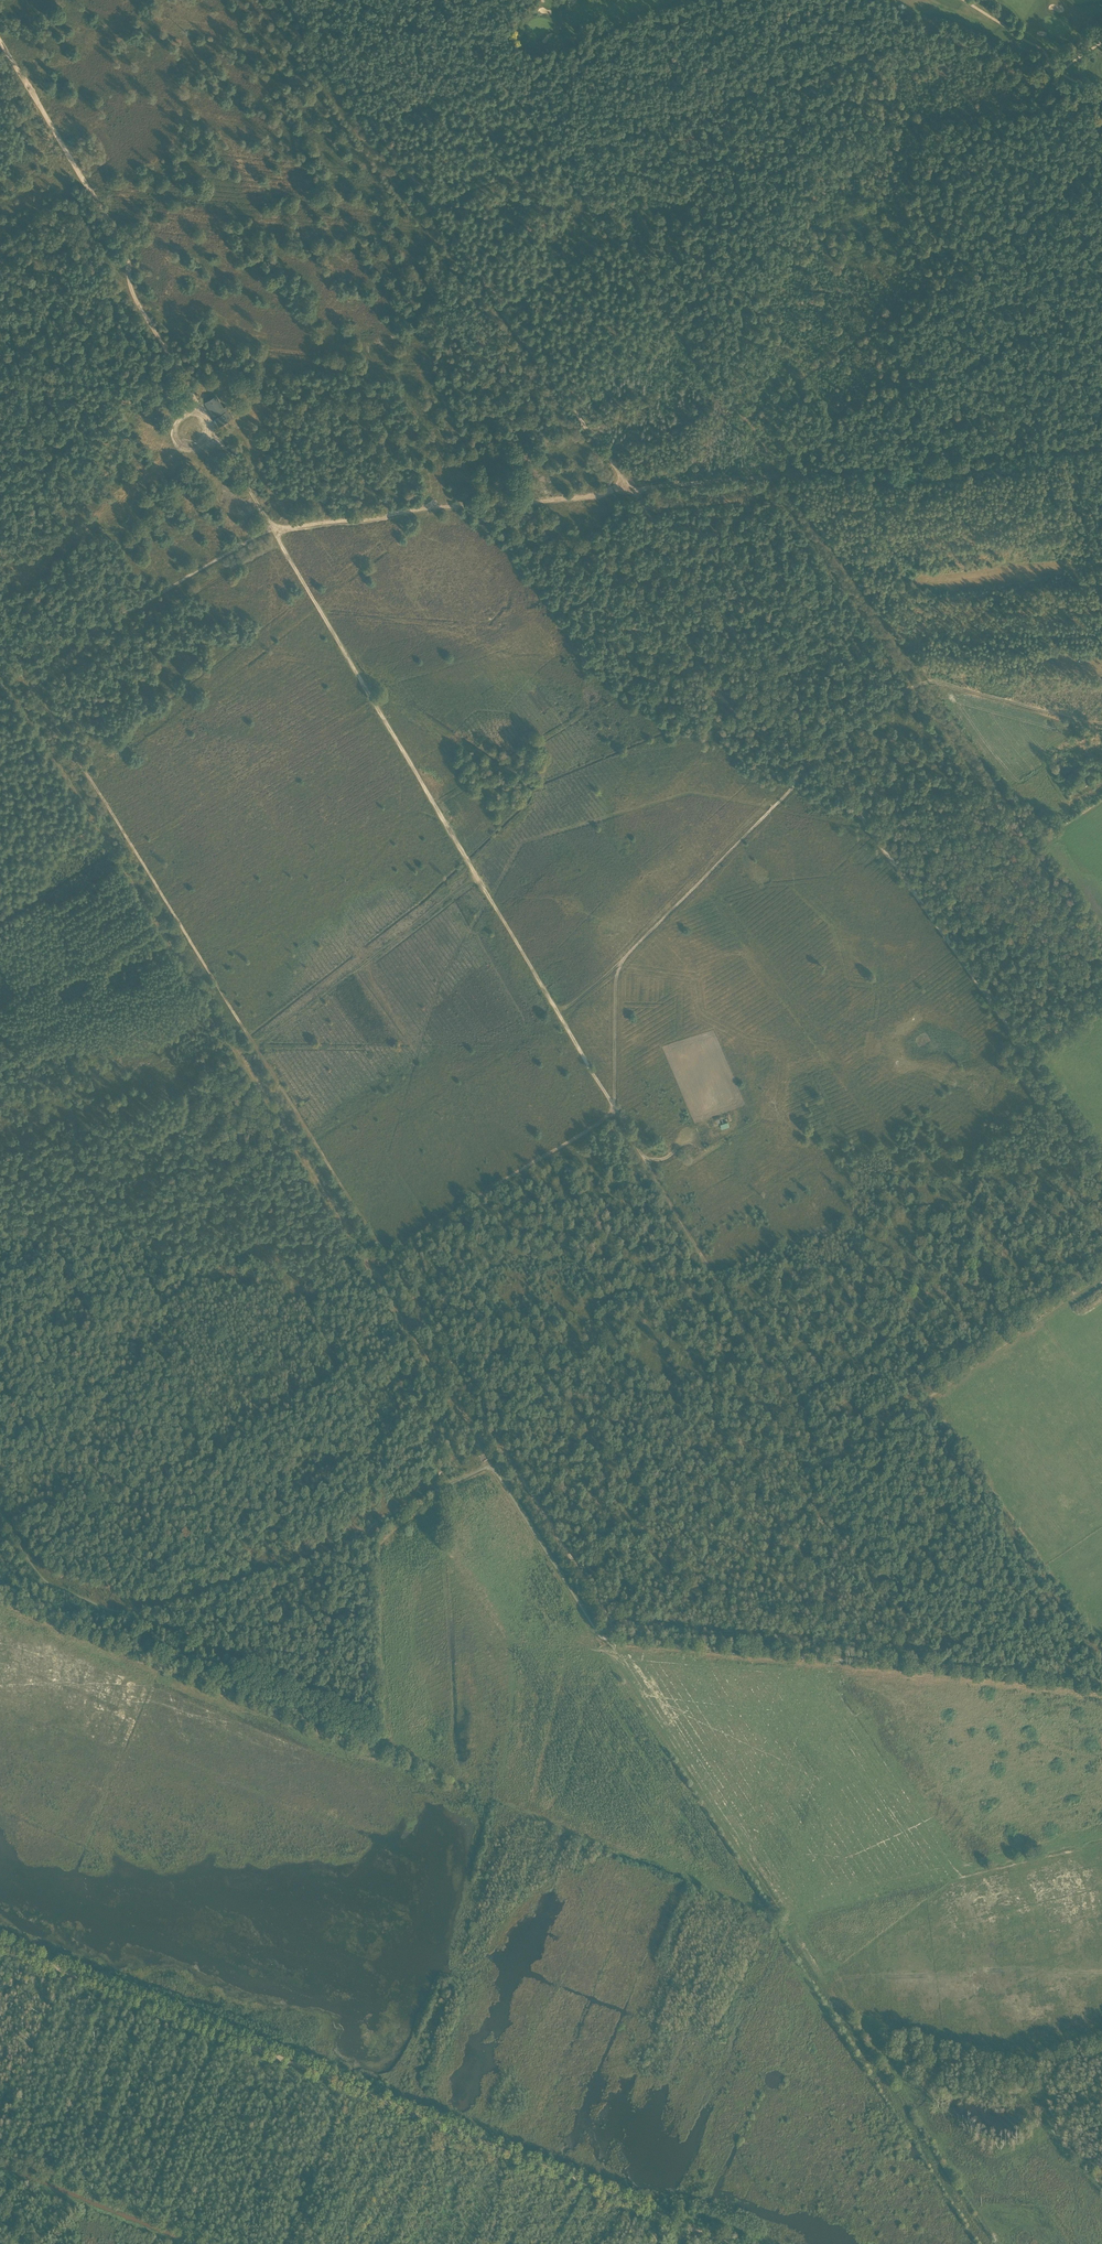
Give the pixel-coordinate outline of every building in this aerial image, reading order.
[(548,43),(553,34),(549,32),(543,41),(548,43)] [(233,417),(227,406),(223,408),(216,396),(205,402),(219,426),(233,417)]
